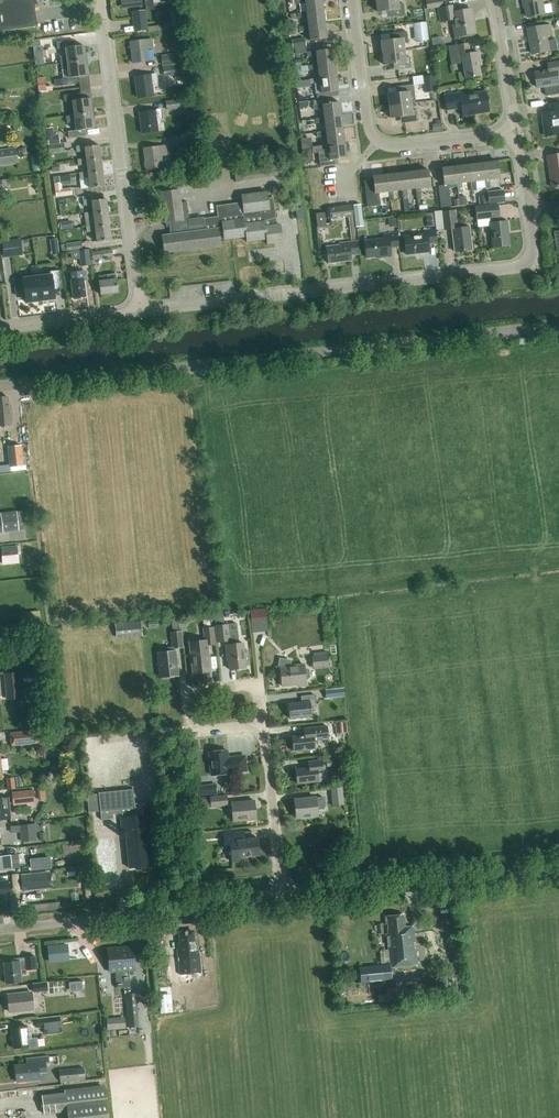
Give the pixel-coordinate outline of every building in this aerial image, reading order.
[(37,27),(33,0),(0,0),(0,31),(37,27)] [(130,9),(143,7),(142,0),(129,0),(130,9)] [(306,12),(323,10),(322,0),(295,0),(296,4),(305,3),(306,12)] [(378,12),(388,11),(389,17),(405,15),(403,4),(399,5),(398,0),(377,0),(378,12)] [(427,9),(443,6),(442,0),(425,0),(427,9)] [(524,8),(526,8),(528,18),(545,15),(543,0),(523,0),(524,8)] [(455,12),(454,6),(439,9),(441,22),(452,20),(456,37),(476,33),(471,9),(455,12)] [(169,9),(171,26),(182,25),(180,8),(169,9)] [(148,29),(146,9),(132,11),(134,31),(148,29)] [(307,17),(308,26),(325,24),(323,10),(306,12),(297,13),(298,18),(307,17)] [(412,23),(415,41),(429,39),(426,21),(412,23)] [(325,24),(308,26),(299,27),(299,32),(309,31),(310,41),(327,39),(325,24)] [(550,25),(529,29),(533,55),(550,52),(550,51),(558,49),(556,39),(548,41),(547,35),(551,35),(550,25)] [(382,41),(383,53),(404,50),(403,43),(408,42),(407,32),(390,34),(391,40),(382,41)] [(295,48),(306,46),(305,38),(292,40),(293,48),(295,48)] [(149,62),(149,61),(147,50),(154,49),(154,45),(153,40),(153,39),(131,42),(133,64),(149,62)] [(74,40),(56,43),(57,49),(65,48),(67,57),(63,57),(60,58),(60,63),(63,63),(86,60),(84,45),(75,47),(74,40)] [(45,43),(36,45),(39,64),(48,62),(45,43)] [(451,65),(463,63),(466,79),(480,76),(479,65),(481,65),(479,52),(470,54),(468,44),(448,47),(451,65)] [(318,66),(334,64),(332,49),(315,52),(315,51),(307,52),(307,57),(317,56),(318,65),(318,66)] [(404,50),(383,53),(385,65),(394,64),(395,70),(411,68),(410,58),(405,58),(404,50)] [(177,54),(161,56),(162,66),(179,64),(177,54)] [(0,56),(0,66),(26,64),(25,55),(0,56)] [(62,78),(54,79),(55,86),(80,83),(79,77),(88,76),(86,60),(63,63),(60,63),(61,70),(62,78)] [(558,74),(558,62),(549,64),(550,70),(536,72),(539,88),(545,87),(547,97),(558,94),(558,78),(558,74)] [(318,69),(319,78),(320,79),(336,77),(334,64),(318,66),(318,65),(291,68),(292,74),(309,72),(308,71),(318,69)] [(177,65),(162,67),(163,77),(178,75),(177,65)] [(152,85),(158,84),(156,74),(135,77),(138,98),(153,96),(152,85)] [(433,75),(423,76),(425,92),(436,90),(433,75)] [(46,91),(45,77),(38,78),(39,91),(46,91)] [(315,84),(316,94),(338,91),(336,77),(320,79),(319,78),(310,80),(310,84),(315,84)] [(398,93),(388,95),(390,106),(411,103),(416,103),(415,96),(413,85),(398,87),(398,93)] [(301,98),(315,98),(315,90),(301,90),(301,98)] [(485,92),(462,96),(462,93),(445,96),(447,110),(461,108),(463,116),(489,111),(485,92)] [(72,101),(74,115),(93,113),(91,99),(81,100),(81,93),(64,95),(65,102),(72,101)] [(179,99),(165,101),(166,110),(180,108),(179,99)] [(325,118),(341,117),(339,102),(323,105),(323,104),(313,105),(314,110),(323,109),(325,118)] [(411,103),(390,106),(391,118),(401,117),(402,124),(418,122),(417,111),(412,111),(411,103)] [(550,104),(552,112),(543,114),(547,137),(558,135),(558,103),(550,104)] [(156,120),(162,120),(161,110),(140,113),(143,134),(158,132),(156,120)] [(95,129),(93,113),(74,115),(66,116),(67,123),(75,122),(76,131),(69,132),(69,138),(86,136),(85,130),(95,129)] [(343,130),(341,117),(325,118),(315,119),(316,124),(325,122),(326,131),(326,132),(343,130)] [(432,124),(433,131),(441,130),(440,120),(435,120),(436,124),(432,124)] [(326,132),(326,131),(317,132),(318,138),(326,136),(327,145),(328,147),(344,144),(343,130),(326,132)] [(56,135),(47,136),(48,144),(57,144),(56,135)] [(184,135),(171,137),(172,144),(185,143),(184,135)] [(64,150),(64,143),(48,145),(49,154),(54,153),(54,152),(64,150)] [(328,147),(327,145),(312,147),(313,154),(319,153),(321,167),(338,165),(337,160),(346,158),(344,144),(328,147)] [(84,145),(76,146),(77,152),(85,151),(86,158),(86,161),(101,159),(99,145),(84,147),(84,145)] [(161,156),(167,156),(165,146),(144,149),(147,170),(162,168),(161,156)] [(0,150),(0,166),(18,163),(16,147),(0,150)] [(19,158),(27,157),(25,148),(18,149),(19,158)] [(549,156),(553,188),(558,187),(558,155),(549,156)] [(86,158),(78,159),(78,165),(86,164),(87,172),(88,174),(102,172),(101,159),(86,161),(86,158)] [(485,180),(486,189),(490,189),(489,180),(500,178),(498,162),(483,163),(485,180)] [(475,181),(485,180),(483,163),(470,165),(472,182),(471,182),(472,191),(477,191),(475,181)] [(59,164),(51,165),(52,173),(60,172),(59,164)] [(472,182),(470,165),(456,167),(458,183),(457,184),(458,193),(463,192),(462,183),(471,182),(472,182)] [(448,185),(457,184),(458,183),(456,167),(442,168),(444,185),(443,185),(438,186),(441,208),(450,206),(448,185)] [(428,170),(414,172),(416,188),(417,198),(421,198),(420,188),(430,187),(428,170)] [(80,179),(79,179),(81,188),(89,187),(89,188),(104,186),(102,172),(88,174),(87,172),(79,173),(80,179)] [(408,199),(407,190),(416,188),(414,172),(400,173),(402,190),(403,200),(408,199)] [(388,192),(389,201),(394,201),(393,191),(402,190),(400,173),(382,175),(384,192),(388,192)] [(384,192),(382,175),(373,176),(373,180),(365,181),(368,207),(381,206),(379,193),(384,192)] [(56,196),(72,195),(71,187),(62,188),(61,182),(60,182),(59,176),(53,176),(56,196)] [(267,245),(283,243),(281,224),(276,225),(273,199),(268,199),(267,192),(241,195),(242,203),(217,207),(218,217),(204,219),(203,218),(188,220),(186,203),(181,203),(179,190),(162,192),(166,223),(169,223),(171,234),(162,236),(164,254),(221,246),(220,240),(224,239),(224,240),(247,237),(247,242),(267,240),(267,245)] [(505,202),(503,190),(487,191),(488,204),(505,202)] [(91,199),(83,200),(84,206),(92,205),(93,212),(93,214),(108,213),(106,199),(91,201),(91,199)] [(363,226),(361,204),(353,205),(355,227),(363,226)] [(352,205),(329,208),(330,218),(348,216),(351,239),(356,238),(352,205)] [(498,222),(497,208),(496,205),(477,207),(478,219),(490,218),(494,248),(509,246),(506,221),(498,222)] [(303,207),(295,208),(297,219),(304,218),(303,207)] [(469,227),(457,229),(455,209),(442,211),(444,231),(452,230),(455,252),(471,250),(469,227)] [(93,212),(85,213),(85,219),(93,218),(94,225),(95,228),(109,226),(108,213),(93,214),(93,212)] [(318,227),(327,226),(325,213),(316,214),(318,227)] [(71,220),(60,222),(61,230),(72,228),(71,220)] [(94,225),(86,226),(87,232),(95,231),(96,242),(111,240),(109,226),(95,228),(94,225)] [(424,235),(404,237),(406,255),(429,252),(428,244),(437,243),(435,229),(424,230),(424,235)] [(385,238),(365,241),(367,258),(377,257),(377,258),(391,256),(390,248),(399,246),(397,233),(385,235),(385,238)] [(20,239),(1,241),(3,257),(22,255),(20,239)] [(48,242),(49,254),(59,253),(57,241),(48,242)] [(65,243),(65,244),(61,244),(61,251),(82,249),(82,241),(65,243)] [(350,255),(358,255),(356,241),(341,243),(341,245),(327,247),(329,264),(351,261),(350,255)] [(81,266),(91,264),(89,249),(78,250),(81,266)] [(112,249),(91,252),(92,259),(113,256),(112,249)] [(36,270),(40,300),(54,298),(53,289),(62,288),(59,271),(50,272),(51,275),(43,276),(42,269),(36,270)] [(40,300),(36,270),(31,270),(32,278),(24,279),(24,278),(15,279),(17,296),(25,295),(26,302),(40,300)] [(73,298),(86,297),(84,281),(87,280),(86,271),(70,273),(71,280),(73,298)] [(99,275),(99,277),(100,281),(99,281),(100,295),(119,293),(116,273),(99,275)] [(12,420),(10,405),(9,405),(8,397),(0,397),(0,427),(12,425),(12,420)] [(24,465),(21,445),(7,446),(9,467),(24,465)] [(25,530),(23,510),(0,513),(0,532),(25,530)] [(3,564),(19,563),(17,545),(1,547),(3,564)] [(252,623),(267,621),(265,608),(251,610),(252,623)] [(179,618),(171,619),(172,627),(180,626),(179,618)] [(116,638),(143,635),(141,620),(115,623),(116,638)] [(218,643),(229,642),(227,626),(216,627),(218,643)] [(205,640),(190,641),(193,673),(211,672),(208,644),(214,643),(213,627),(204,628),(205,640)] [(166,652),(158,653),(160,677),(178,675),(175,648),(182,647),(181,632),(171,633),(172,647),(165,648),(166,652)] [(244,650),(243,642),(225,644),(226,655),(228,654),(230,670),(246,668),(245,666),(249,665),(248,649),(244,650)] [(327,655),(312,657),(313,668),(328,666),(327,655)] [(304,669),(303,664),(290,666),(291,660),(279,658),(276,673),(281,674),(282,688),(296,686),(296,688),(306,687),(305,680),(307,680),(309,678),(308,671),(305,669),(304,669)] [(19,672),(4,673),(7,700),(26,698),(25,688),(24,688),(23,682),(38,681),(37,672),(22,673),(22,672),(19,673),(19,672)] [(326,698),(340,697),(340,696),(345,696),(344,687),(325,689),(326,698)] [(290,718),(312,716),(311,708),(316,707),(314,695),(301,696),(302,702),(288,703),(290,718)] [(346,721),(335,722),(336,733),(347,732),(348,731),(347,721),(346,721)] [(293,751),(315,748),(314,740),(328,738),(327,726),(304,728),(305,735),(292,736),(293,751)] [(38,731),(38,730),(10,733),(11,746),(40,743),(40,742),(39,731),(38,731)] [(228,758),(227,750),(209,752),(211,775),(229,773),(229,772),(246,770),(245,756),(228,758)] [(297,783),(319,781),(318,772),(322,771),(321,760),(308,761),(309,768),(295,769),(297,783)] [(8,788),(15,788),(13,777),(6,778),(8,788)] [(39,800),(46,800),(44,786),(37,787),(39,800)] [(342,787),(330,788),(332,806),(344,805),(342,787)] [(133,789),(98,792),(100,811),(101,819),(114,818),(113,813),(123,812),(123,817),(121,817),(123,838),(126,837),(129,868),(137,867),(137,870),(146,869),(146,866),(154,866),(153,858),(151,837),(153,837),(149,802),(134,803),(133,789)] [(13,805),(35,803),(34,790),(12,792),(13,805)] [(201,809),(228,806),(227,795),(210,797),(210,798),(199,799),(201,809)] [(8,796),(0,797),(0,819),(10,818),(8,796)] [(316,798),(316,797),(294,799),(296,818),(318,815),(317,809),(324,808),(323,797),(316,798)] [(233,821),(256,819),(254,800),(231,802),(233,821)] [(21,842),(37,840),(36,832),(41,831),(39,822),(35,822),(35,823),(19,825),(21,842)] [(244,830),(223,833),(224,843),(225,848),(230,847),(232,862),(242,860),(242,857),(260,855),(258,838),(245,839),(244,830)] [(11,868),(12,868),(10,855),(5,855),(0,856),(0,869),(11,868)] [(50,857),(29,859),(31,870),(51,868),(50,857)] [(90,875),(89,866),(80,867),(80,876),(90,875)] [(49,889),(48,872),(19,875),(21,892),(49,889)] [(7,881),(0,882),(0,895),(8,894),(7,881)] [(404,927),(403,915),(385,917),(385,924),(387,924),(388,928),(387,928),(387,933),(386,933),(389,964),(359,967),(360,983),(391,980),(390,967),(416,965),(414,948),(413,948),(413,943),(414,943),(412,926),(404,927)] [(195,954),(193,931),(179,932),(181,948),(177,949),(178,959),(177,960),(179,977),(202,975),(199,953),(195,954)] [(119,946),(122,972),(123,988),(130,987),(129,971),(136,971),(133,945),(119,946)] [(123,988),(122,972),(119,946),(106,948),(108,973),(115,972),(116,988),(123,988)] [(6,983),(15,982),(21,981),(20,970),(37,968),(36,956),(18,958),(18,961),(4,962),(6,983)] [(33,992),(47,990),(46,982),(32,984),(33,992)] [(377,994),(378,1002),(410,999),(409,988),(404,988),(404,987),(399,988),(399,986),(386,988),(386,993),(377,994)] [(15,994),(7,995),(9,1011),(15,1011),(33,1009),(32,992),(15,994)] [(129,1027),(139,1026),(136,993),(126,994),(129,1027)] [(52,1016),(36,1018),(38,1028),(44,1027),(45,1033),(56,1031),(62,1031),(60,1015),(57,1016),(52,1017),(52,1016)] [(107,1030),(126,1028),(125,1016),(106,1018),(107,1030)] [(13,1048),(15,1047),(29,1046),(27,1025),(11,1027),(13,1048)] [(17,1081),(39,1079),(39,1073),(47,1072),(46,1063),(49,1062),(48,1057),(26,1059),(27,1063),(15,1065),(17,1081)] [(60,1081),(85,1079),(84,1067),(59,1070),(60,1081)] [(67,1111),(68,1117),(108,1117),(105,1088),(42,1095),(44,1114),(67,1111)]
